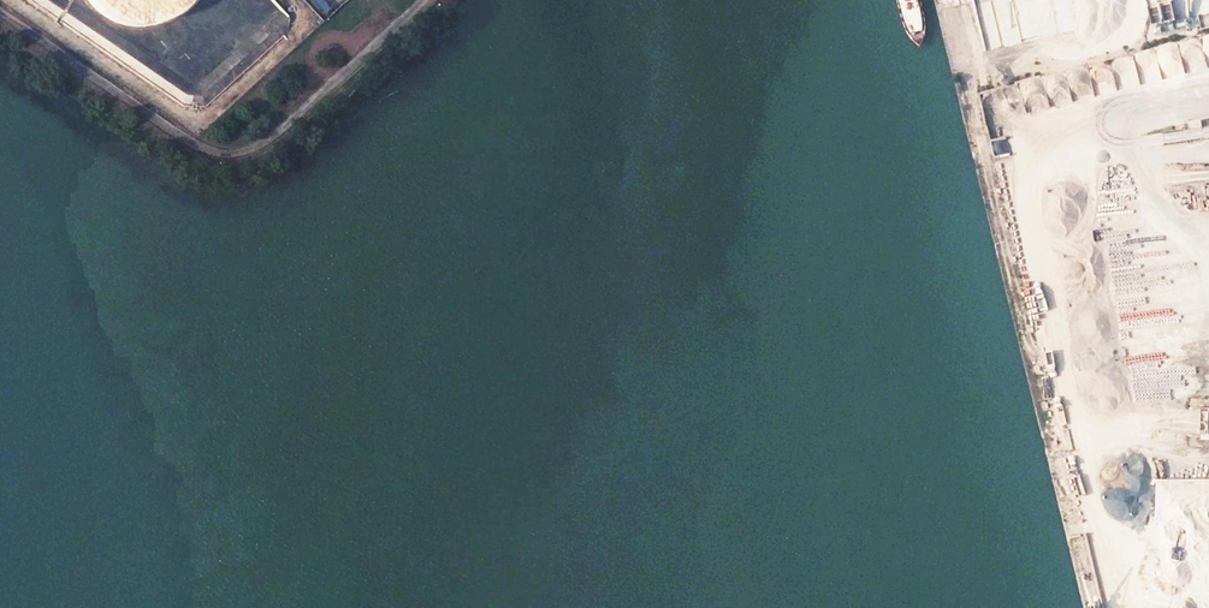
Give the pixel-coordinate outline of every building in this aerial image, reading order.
[(102,13),(120,22),(141,26),(161,22),(179,13),(191,0),(90,0),(102,13)]
